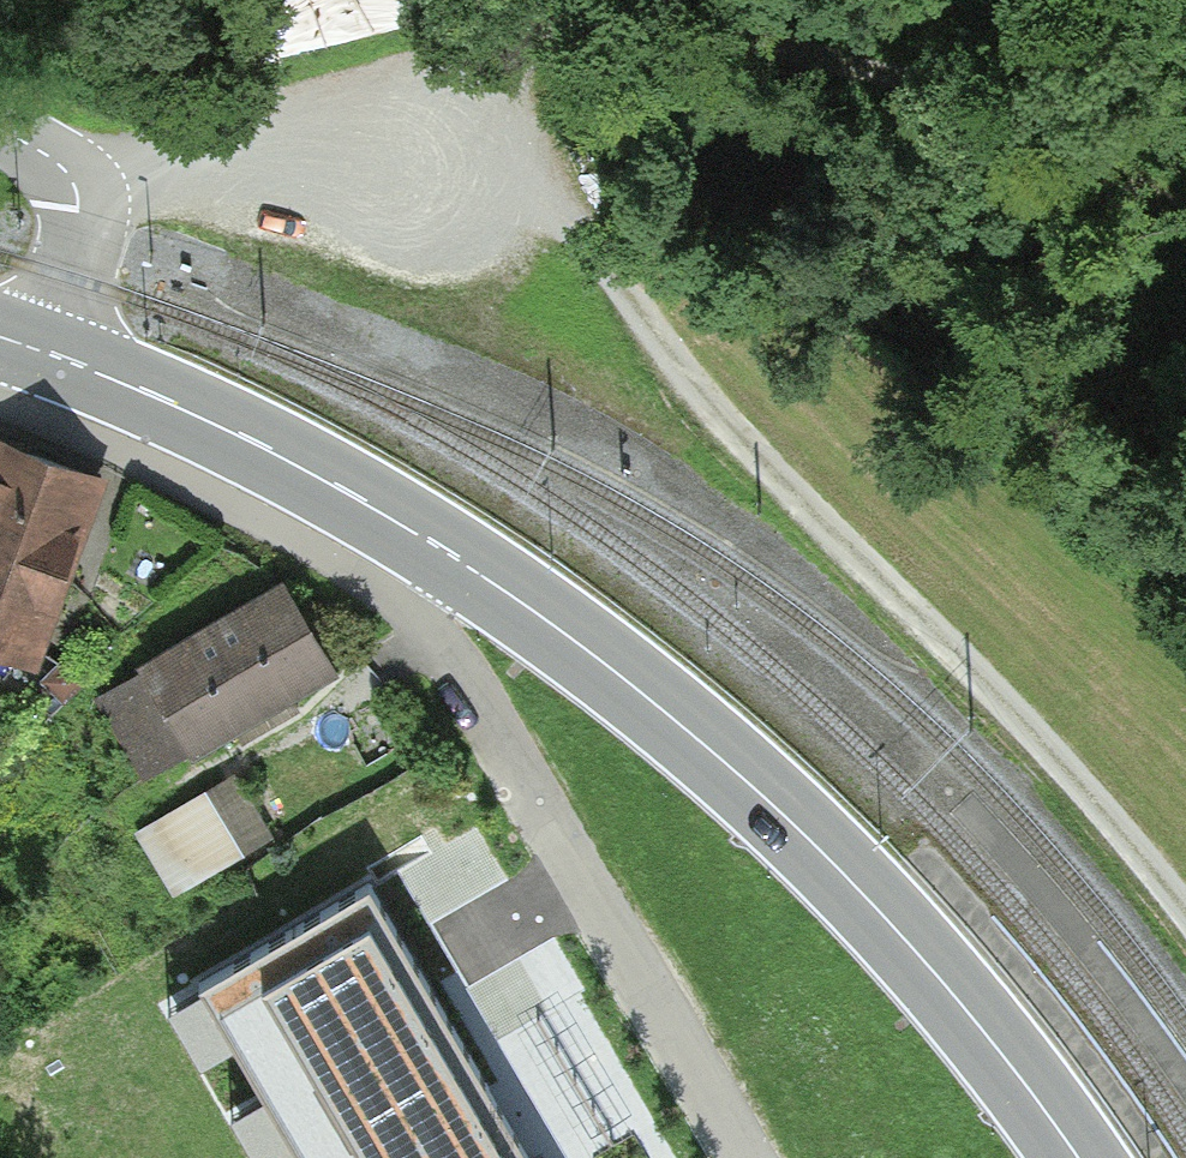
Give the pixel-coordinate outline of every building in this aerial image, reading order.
[(97,479),(0,443),(0,547),(63,570),(97,479)] [(0,547),(0,648),(31,659),(63,570),(0,547)] [(100,692),(156,791),(352,681),(295,582),(100,692)] [(226,783),(139,835),(178,899),(265,846),(226,783)] [(513,1129),(369,884),(199,983),(301,1157),(530,1157),(513,1129)] [(508,1026),(580,1157),(642,1157),(645,1157),(558,999),(508,1026)]
